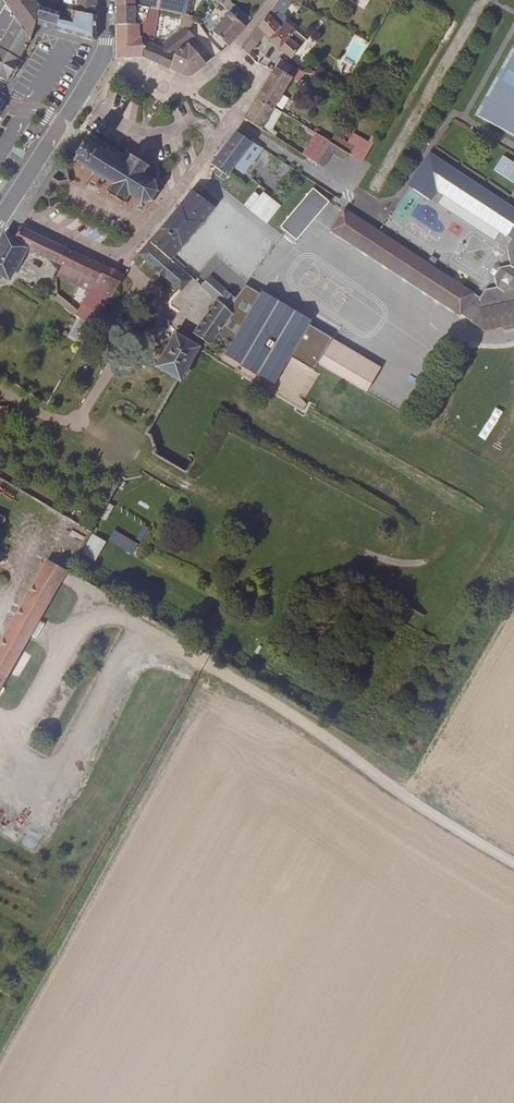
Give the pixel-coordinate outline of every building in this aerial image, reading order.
[(35,24),(35,22),(20,0),(14,0),(7,5),(30,40),(33,30),(35,24)] [(59,17),(71,19),(72,10),(96,14),(96,6),(96,0),(64,0),(59,17)] [(150,7),(168,11),(170,0),(117,0),(117,16),(117,24),(139,23),(143,23),(146,19),(150,7)] [(168,11),(183,14),(185,0),(170,0),(168,11)] [(244,26),(251,18),(229,1),(230,0),(218,0),(229,11),(244,26)] [(276,19),(292,5),(287,0),(280,0),(268,11),(276,19)] [(513,9),(513,0),(499,0),(513,9)] [(7,81),(11,73),(14,75),(18,68),(15,66),(20,59),(19,59),(30,40),(7,5),(5,3),(0,12),(0,17),(2,18),(0,22),(0,77),(7,81)] [(95,41),(96,14),(72,10),(71,19),(59,17),(55,30),(95,41)] [(231,43),(244,26),(229,11),(213,31),(227,45),(228,46),(231,43)] [(307,39),(285,21),(280,26),(268,13),(257,27),(264,33),(269,39),(269,40),(291,59),(307,39)] [(189,29),(195,18),(196,16),(191,15),(187,26),(189,29)] [(142,42),(142,38),(146,38),(145,31),(139,31),(139,23),(117,24),(116,58),(129,57),(143,57),(151,60),(153,44),(146,42),(142,42)] [(157,62),(170,68),(174,54),(188,43),(196,37),(189,29),(187,26),(161,45),(160,48),(157,62)] [(251,35),(257,42),(264,33),(257,27),(251,35)] [(251,35),(241,47),(247,54),(257,42),(251,35)] [(344,56),(356,64),(369,44),(357,36),(352,42),(353,42),(344,56)] [(187,76),(191,75),(198,69),(206,63),(188,43),(174,54),(170,68),(187,76)] [(153,44),(151,60),(157,62),(160,48),(153,44)] [(482,115),(513,132),(513,57),(482,115)] [(286,75),(291,67),(279,59),(274,68),(286,75)] [(298,82),(305,71),(291,67),(286,75),(274,68),(273,70),(260,92),(256,98),(272,109),(274,106),(291,78),(298,82)] [(250,108),(244,118),(271,135),(271,134),(275,136),(277,133),(270,129),(281,111),(274,106),(272,109),(256,98),(250,108)] [(316,132),(307,126),(304,130),(314,136),(316,132)] [(215,158),(211,164),(215,167),(218,169),(227,175),(229,173),(234,166),(243,173),(262,148),(236,131),(232,136),(223,149),(215,158)] [(330,141),(316,132),(314,136),(303,154),(316,163),(330,141)] [(348,153),(362,163),(372,146),(367,143),(352,133),(346,143),(334,135),(330,141),(348,153)] [(150,200),(152,202),(154,201),(153,200),(158,193),(159,193),(159,190),(156,190),(154,182),(157,180),(156,178),(153,180),(142,173),(146,166),(149,168),(150,166),(147,165),(149,162),(147,161),(146,164),(133,156),(135,153),(133,152),(132,155),(129,153),(128,155),(131,157),(126,163),(118,158),(119,155),(118,154),(116,156),(108,152),(110,149),(108,148),(107,150),(98,145),(99,142),(98,141),(96,144),(89,139),(90,137),(89,136),(87,138),(86,137),(84,139),(86,140),(84,143),(82,142),(81,144),(83,145),(78,152),(76,151),(75,153),(77,154),(75,158),(74,157),(73,159),(74,160),(72,162),(74,163),(76,161),(83,165),(82,168),(83,169),(85,166),(93,172),(92,174),(93,175),(95,173),(103,178),(101,181),(103,182),(105,179),(113,184),(109,191),(107,189),(105,191),(108,193),(106,195),(108,196),(110,194),(122,202),(121,204),(122,205),(124,203),(126,204),(127,202),(125,201),(129,194),(140,201),(139,204),(141,205),(142,202),(150,200)] [(376,138),(372,136),(367,143),(372,146),(376,138)] [(330,141),(316,163),(322,167),(332,152),(344,160),(348,153),(330,141)] [(428,153),(408,185),(429,199),(436,189),(511,238),(506,245),(510,264),(499,267),(494,275),(496,287),(485,289),(479,297),(378,231),(344,209),(330,230),(460,314),(460,313),(472,321),(471,322),(485,331),(501,327),(505,329),(513,327),(513,209),(428,153)] [(502,155),(493,169),(513,182),(513,163),(502,155)] [(59,178),(54,175),(51,180),(58,184),(72,181),(69,167),(62,163),(59,168),(64,171),(65,178),(59,178)] [(227,175),(218,169),(215,174),(223,180),(227,175)] [(265,180),(256,174),(252,179),(258,183),(259,185),(261,186),(265,180)] [(252,179),(245,186),(251,191),(258,183),(252,179)] [(258,183),(251,191),(253,193),(259,185),(258,183)] [(320,195),(313,188),(281,226),(296,239),(306,228),(328,201),(320,195)] [(180,204),(202,222),(214,206),(192,190),(180,204)] [(280,206),(264,193),(250,209),(266,222),(280,206)] [(295,197),(290,194),(283,203),(287,206),(295,197)] [(457,239),(464,229),(421,198),(401,227),(405,231),(410,223),(417,228),(420,224),(432,233),(437,225),(457,239)] [(171,260),(202,222),(180,204),(155,236),(150,242),(171,260)] [(320,223),(327,228),(340,211),(334,205),(320,223)] [(18,231),(14,238),(33,250),(58,262),(65,248),(20,226),(18,231)] [(0,275),(9,280),(26,250),(31,254),(33,250),(14,238),(5,232),(0,241),(0,276),(0,275)] [(150,242),(139,254),(151,264),(170,281),(170,280),(181,289),(189,280),(188,280),(190,277),(171,260),(150,242)] [(125,275),(123,275),(96,262),(65,248),(58,262),(63,265),(58,274),(79,285),(84,274),(90,277),(88,282),(93,285),(89,290),(81,303),(82,303),(77,310),(75,314),(94,326),(125,275)] [(93,285),(88,282),(90,277),(84,274),(79,285),(89,290),(93,285)] [(231,313),(240,301),(244,295),(254,300),(259,294),(246,286),(234,299),(210,278),(202,287),(217,300),(231,313)] [(244,295),(240,301),(231,313),(318,363),(332,338),(333,337),(310,324),(311,321),(261,291),(259,294),(254,300),(244,295)] [(75,314),(77,310),(58,294),(55,298),(75,315),(75,314)] [(231,313),(217,300),(189,341),(175,333),(155,366),(178,380),(180,381),(198,350),(201,344),(205,346),(210,345),(218,333),(231,313)] [(318,363),(231,313),(218,333),(231,341),(224,355),(274,384),(290,356),(348,390),(362,399),(366,391),(318,363)] [(82,343),(93,326),(80,318),(70,335),(82,343)] [(381,367),(332,338),(318,363),(353,383),(366,391),(381,367)] [(113,419),(109,429),(130,438),(134,428),(113,419)] [(95,561),(106,541),(93,535),(83,554),(95,561)] [(61,581),(67,571),(48,561),(42,570),(61,581)] [(61,581),(42,570),(0,645),(0,688),(61,581)]
